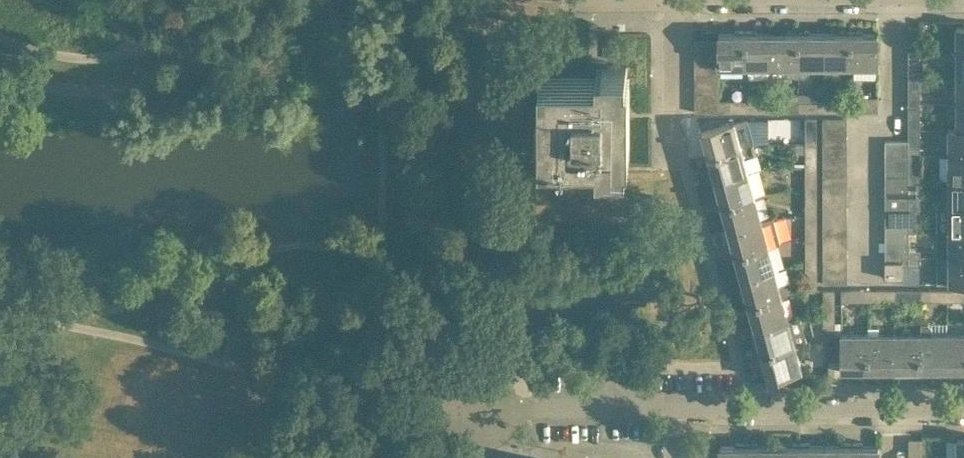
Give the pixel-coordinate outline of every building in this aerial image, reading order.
[(924,26),(909,26),(909,52),(921,52),(924,52),(924,26)] [(718,51),(718,63),(718,67),(746,67),(746,30),(735,30),(735,32),(718,32),(718,39),(718,51)] [(746,30),(746,67),(772,67),(772,32),(756,32),(756,30),(746,30)] [(787,32),(772,32),(772,67),(772,76),(772,79),(784,79),(787,72),(791,76),(798,76),(798,30),(787,30),(787,32)] [(809,30),(798,30),(798,76),(805,76),(810,72),(810,67),(825,67),(824,32),(809,32),(809,30)] [(824,32),(825,67),(851,67),(851,30),(840,30),(840,32),(824,32)] [(879,66),(878,32),(862,32),(862,30),(851,30),(851,67),(858,67),(879,66)] [(694,39),(694,51),(718,51),(718,39),(694,39)] [(694,51),(694,63),(718,63),(718,51),(694,51)] [(909,52),(909,59),(909,64),(909,77),(921,77),(929,77),(929,65),(921,65),(921,59),(921,52),(909,52)] [(694,63),(694,75),(718,75),(718,67),(718,63),(694,63)] [(627,65),(607,65),(603,65),(603,77),(543,78),(543,153),(602,153),(603,165),(627,165),(627,65)] [(694,75),(694,87),(718,87),(718,75),(694,75)] [(921,77),(909,77),(909,90),(909,96),(909,103),(921,103),(921,96),(921,89),(929,89),(929,77),(921,77)] [(694,87),(694,99),(718,99),(718,87),(694,87)] [(850,96),(850,111),(878,111),(878,96),(850,96)] [(819,98),(798,99),(798,111),(819,111),(819,98)] [(831,98),(831,111),(850,111),(850,98),(831,98)] [(718,99),(694,99),(694,112),(718,112),(718,99)] [(725,99),(725,111),(746,111),(746,99),(725,99)] [(766,99),(746,99),(746,111),(766,111),(766,99)] [(778,99),(778,111),(798,111),(798,99),(778,99)] [(909,109),(909,129),(921,129),(921,109),(909,109)] [(817,117),(805,117),(806,141),(817,141),(817,117)] [(823,117),(823,118),(823,129),(847,129),(847,118),(847,117),(823,117)] [(721,125),(701,131),(706,146),(704,146),(706,156),(754,143),(747,118),(734,122),(721,125)] [(949,154),(963,154),(963,129),(956,129),(956,128),(949,128),(949,154)] [(823,129),(823,141),(847,141),(847,129),(823,129)] [(909,129),(909,139),(909,154),(921,154),(921,147),(921,129),(909,129)] [(909,154),(909,139),(885,139),(885,156),(909,156),(909,154)] [(817,141),(806,141),(806,158),(817,158),(817,141)] [(823,141),(823,153),(847,153),(847,141),(823,141)] [(711,166),(715,180),(748,171),(744,157),(756,154),(754,143),(706,156),(709,167),(711,166)] [(823,153),(823,165),(847,165),(847,153),(823,153)] [(921,154),(909,154),(909,156),(909,173),(909,180),(921,180),(921,154)] [(949,180),(963,180),(963,154),(949,154),(949,180)] [(885,156),(885,173),(909,173),(909,156),(885,156)] [(823,165),(823,176),(847,176),(847,165),(823,165)] [(717,195),(720,206),(755,196),(748,171),(715,180),(719,195),(717,195)] [(817,171),(806,171),(806,189),(817,189),(817,171)] [(909,173),(885,173),(885,190),(909,190),(909,180),(909,173)] [(823,176),(823,188),(847,188),(847,176),(823,176)] [(921,180),(909,180),(909,190),(909,205),(921,205),(921,180)] [(949,205),(963,205),(963,180),(949,180),(949,205)] [(823,188),(823,200),(847,200),(847,188),(823,188)] [(817,189),(806,189),(806,208),(817,208),(817,189)] [(885,190),(885,207),(909,207),(909,190),(885,190)] [(725,216),(728,230),(762,221),(755,196),(720,206),(723,216),(725,216)] [(823,200),(823,212),(847,212),(847,200),(823,200)] [(938,231),(949,231),(963,231),(963,205),(949,205),(938,205),(938,231)] [(909,207),(885,207),(885,224),(909,224),(909,207)] [(921,207),(909,207),(909,224),(921,224),(921,207)] [(823,212),(823,224),(847,224),(847,212),(823,212)] [(731,245),(733,255),(768,245),(780,242),(773,218),(762,221),(728,230),(732,244),(731,245)] [(817,220),(806,220),(806,239),(817,239),(817,220)] [(823,224),(823,235),(847,235),(847,224),(823,224)] [(909,224),(885,224),(885,240),(908,240),(909,240),(909,224)] [(938,256),(963,256),(963,231),(949,231),(938,231),(938,256)] [(823,235),(823,247),(847,247),(847,235),(823,235)] [(817,239),(806,239),(806,257),(817,257),(817,239)] [(908,240),(885,240),(885,260),(903,259),(903,256),(908,256),(908,245),(908,240)] [(738,265),(742,279),(775,270),(768,245),(733,255),(736,265),(738,265)] [(908,245),(908,256),(921,256),(921,245),(908,245)] [(823,247),(823,259),(847,259),(847,247),(823,247)] [(938,256),(938,282),(963,282),(963,256),(938,256)] [(823,259),(823,271),(847,271),(847,259),(823,259)] [(903,259),(885,260),(885,277),(903,277),(903,264),(903,259)] [(921,277),(921,264),(903,264),(903,277),(921,277)] [(744,294),(747,304),(782,295),(789,293),(787,287),(782,286),(780,286),(775,270),(742,279),(746,293),(744,294)] [(817,270),(806,270),(806,288),(817,288),(817,270)] [(847,271),(823,271),(823,282),(847,282),(847,271)] [(823,288),(823,307),(835,307),(835,289),(835,288),(823,288)] [(842,289),(842,300),(861,300),(861,289),(842,289)] [(895,300),(895,289),(877,289),(877,300),(895,300)] [(913,289),(895,289),(895,300),(913,300),(913,289)] [(948,300),(948,289),(930,289),(930,300),(948,300)] [(948,289),(948,300),(963,300),(963,289),(948,289)] [(752,314),(756,329),(789,319),(782,295),(747,304),(750,315),(752,314)] [(823,307),(823,326),(835,326),(835,307),(823,307)] [(789,319),(756,329),(760,343),(758,344),(761,354),(796,344),(795,342),(807,339),(801,317),(789,320),(789,319)] [(921,322),(921,333),(921,369),(932,369),(932,367),(948,367),(948,333),(932,333),(932,324),(929,322),(921,322)] [(868,326),(868,333),(868,370),(879,370),(879,367),(895,367),(895,333),(879,333),(879,326),(868,326)] [(842,334),(842,360),(842,367),(857,367),(857,370),(868,370),(868,333),(842,333),(842,334)] [(921,333),(895,333),(895,367),(910,367),(910,369),(921,369),(921,333)] [(948,333),(948,367),(963,367),(963,369),(963,333),(948,333)] [(827,360),(842,360),(842,334),(827,334),(827,360)] [(796,344),(761,354),(764,364),(765,364),(770,378),(803,369),(796,344)] [(909,457),(924,457),(924,438),(909,438),(909,457)] [(747,442),(736,442),(736,444),(719,444),(719,451),(719,457),(747,457),(747,442)] [(747,457),(773,457),(773,444),(757,444),(757,442),(747,442),(747,457)] [(799,442),(789,442),(789,444),(773,444),(773,457),(800,457),(799,442)] [(800,457),(826,457),(826,444),(810,444),(810,442),(799,442),(800,457)] [(826,457),(852,457),(852,442),(842,442),(842,444),(826,444),(826,457)] [(852,442),(852,457),(879,457),(879,444),(863,444),(863,442),(852,442)]
